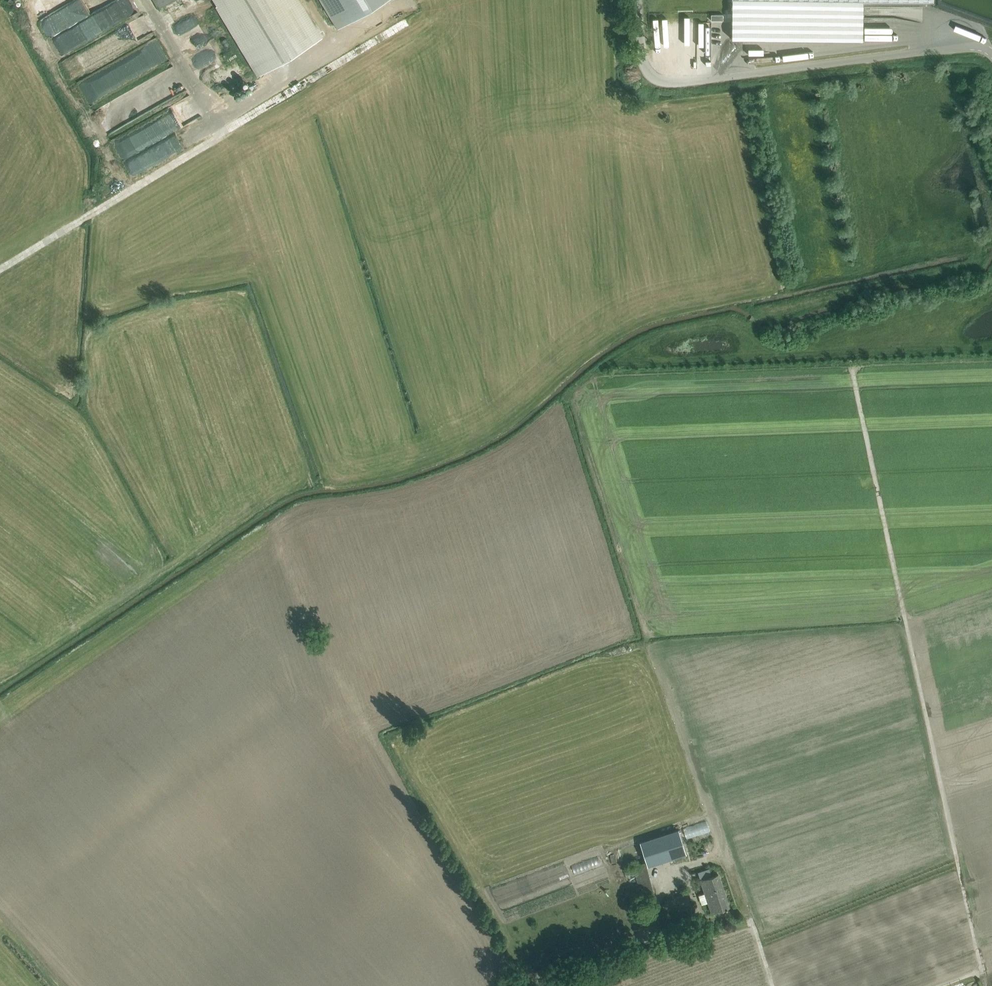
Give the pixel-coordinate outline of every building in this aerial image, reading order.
[(53,35),(100,16),(94,0),(45,0),(40,2),(53,35)] [(159,9),(174,0),(154,0),(159,9)] [(340,26),(383,0),(324,0),(340,26)] [(413,0),(407,0),(402,3),(407,12),(417,6),(413,0)] [(731,39),(862,40),(863,0),(933,1),(933,0),(732,0),(731,39)] [(211,43),(203,46),(208,57),(215,53),(211,43)] [(205,88),(246,65),(239,52),(198,75),(205,88)] [(104,118),(113,132),(138,117),(129,103),(104,118)] [(119,142),(136,175),(206,139),(198,125),(149,150),(147,144),(145,145),(138,133),(119,142)] [(679,830),(640,842),(647,866),(686,854),(679,830)] [(719,875),(701,881),(711,913),(725,908),(726,909),(727,908),(729,907),(719,875)]
